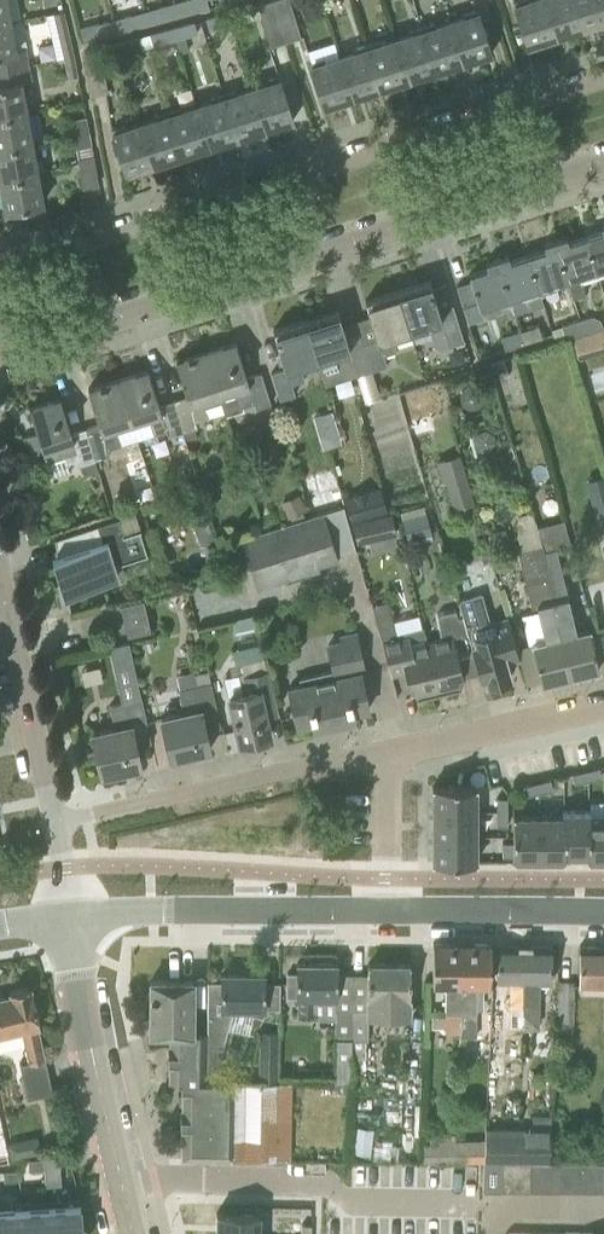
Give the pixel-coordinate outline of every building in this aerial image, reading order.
[(6,0),(0,0),(0,23),(10,21),(6,0)] [(195,0),(182,0),(175,2),(179,17),(198,11),(195,0)] [(287,42),(273,0),(258,5),(272,47),(287,42)] [(273,0),(287,42),(301,38),(289,0),(274,0),(273,0)] [(544,0),(532,0),(528,1),(527,0),(517,0),(513,1),(527,46),(556,37),(544,0)] [(574,0),(544,0),(556,37),(583,29),(574,0)] [(583,29),(603,22),(603,0),(574,0),(583,29)] [(179,17),(175,2),(158,6),(162,21),(179,17)] [(491,54),(484,31),(477,9),(463,13),(465,18),(450,22),(463,63),(491,54)] [(209,30),(233,24),(230,12),(206,18),(209,30)] [(138,28),(134,13),(111,19),(115,34),(138,28)] [(115,34),(111,19),(97,22),(101,38),(115,34)] [(10,21),(0,23),(0,69),(29,64),(26,47),(15,49),(10,21)] [(195,21),(172,27),(175,40),(199,34),(195,21)] [(463,63),(450,22),(435,27),(434,23),(421,27),(435,72),(463,63)] [(175,40),(172,27),(150,33),(154,46),(175,40)] [(435,72),(421,27),(408,31),(409,35),(395,40),(408,81),(435,72)] [(143,36),(116,42),(119,55),(146,48),(143,36)] [(408,81),(395,40),(380,44),(379,40),(366,44),(380,89),(408,81)] [(380,89),(366,44),(353,48),(354,53),(339,57),(352,98),(380,89)] [(84,52),(92,95),(108,93),(100,49),(84,52)] [(352,98),(339,57),(325,62),(323,58),(310,62),(324,107),(352,98)] [(21,81),(32,78),(29,64),(0,69),(0,116),(27,111),(21,81)] [(293,121),(286,98),(279,76),(265,80),(266,84),(252,89),(265,130),(293,121)] [(265,130),(252,89),(237,94),(236,89),(223,94),(237,139),(265,130)] [(237,139),(223,94),(210,98),(211,102),(196,107),(210,147),(237,139)] [(210,147),(196,107),(182,111),(180,107),(168,111),(182,156),(210,147)] [(27,111),(0,116),(0,147),(32,142),(27,111)] [(182,156),(168,111),(155,115),(156,119),(141,124),(154,165),(182,156)] [(87,134),(85,119),(67,122),(69,134),(79,132),(80,135),(87,134)] [(154,165),(141,124),(127,129),(125,125),(112,129),(126,174),(154,165)] [(89,146),(87,134),(80,135),(79,132),(69,134),(72,149),(89,146)] [(32,142),(0,147),(0,179),(37,172),(32,142)] [(96,186),(91,157),(77,160),(82,188),(96,186)] [(39,179),(37,172),(0,179),(0,186),(4,210),(43,203),(39,179)] [(603,269),(603,225),(601,226),(603,232),(585,237),(596,272),(603,269)] [(596,272),(585,237),(568,243),(566,237),(555,240),(567,281),(574,299),(586,295),(582,276),(596,272)] [(567,281),(555,240),(543,244),(545,250),(528,256),(538,290),(567,281)] [(543,305),(538,290),(528,256),(510,261),(508,256),(497,259),(510,299),(514,315),(543,305)] [(510,299),(497,259),(485,263),(487,269),(469,274),(471,281),(456,286),(468,323),(485,317),(482,308),(510,299)] [(429,281),(397,291),(410,330),(427,324),(432,339),(434,346),(440,349),(449,346),(464,341),(463,338),(456,315),(442,319),(432,290),(429,281)] [(391,336),(410,330),(397,291),(365,301),(377,339),(363,344),(372,370),(386,366),(383,355),(396,351),(391,336)] [(337,310),(305,320),(318,359),(324,379),(353,370),(355,376),(372,370),(363,344),(349,348),(337,310)] [(598,315),(580,321),(584,333),(602,327),(598,315)] [(298,365),(318,359),(305,320),(273,330),(285,369),(271,373),(280,399),(294,395),(290,384),(302,380),(298,365)] [(584,333),(580,321),(562,326),(566,338),(570,337),(584,333)] [(538,326),(520,332),(524,344),(542,339),(538,326)] [(602,327),(584,333),(570,337),(576,357),(603,349),(603,327),(602,327)] [(524,344),(520,332),(502,337),(506,350),(524,344)] [(236,342),(205,352),(225,413),(254,403),(256,409),(271,404),(261,373),(247,377),(236,342)] [(225,413),(205,352),(176,361),(187,396),(172,400),(182,432),(197,427),(195,422),(225,413)] [(504,359),(490,363),(494,379),(509,374),(504,359)] [(147,370),(118,379),(132,424),(148,419),(153,435),(167,431),(168,437),(182,432),(172,400),(158,405),(147,370)] [(132,424),(118,379),(88,389),(99,424),(85,428),(95,460),(109,455),(108,450),(120,446),(115,429),(132,424)] [(47,463),(64,458),(65,463),(78,459),(80,465),(95,460),(85,428),(71,433),(60,398),(29,407),(37,432),(43,451),(47,463)] [(332,411),(313,416),(323,449),(342,443),(332,411)] [(37,432),(23,436),(29,456),(43,451),(37,432)] [(436,458),(447,508),(475,502),(464,452),(436,458)] [(586,483),(595,514),(603,512),(603,478),(586,483)] [(368,490),(345,496),(352,521),(387,511),(383,496),(371,499),(368,490)] [(343,506),(323,512),(337,556),(356,550),(343,506)] [(570,676),(553,602),(557,601),(545,551),(544,546),(540,529),(533,510),(523,513),(520,516),(518,521),(517,526),(518,534),(522,551),(535,607),(538,607),(546,641),(533,644),(536,659),(542,683),(570,676)] [(323,512),(241,538),(257,589),(319,569),(318,565),(338,559),(337,556),(323,512)] [(426,513),(402,520),(406,534),(430,527),(426,513)] [(123,535),(118,519),(55,539),(66,594),(119,577),(115,565),(147,554),(139,530),(123,535)] [(207,524),(194,529),(202,547),(215,541),(207,524)] [(576,633),(568,599),(556,548),(545,551),(557,601),(553,602),(570,676),(578,674),(582,677),(592,675),(594,671),(599,669),(593,646),(589,630),(576,633)] [(481,595),(459,601),(463,616),(474,655),(481,679),(486,678),(487,683),(489,683),(494,687),(507,684),(508,677),(510,677),(506,663),(519,659),(508,617),(494,621),(489,623),(483,602),(481,595)] [(144,599),(120,604),(127,636),(151,631),(144,599)] [(439,694),(426,642),(423,632),(397,638),(392,621),(387,601),(371,605),(383,647),(391,676),(405,672),(410,694),(416,692),(417,698),(416,698),(417,700),(439,694)] [(457,652),(471,648),(472,655),(474,655),(463,616),(458,617),(456,609),(437,614),(441,638),(426,642),(439,694),(461,689),(460,688),(459,688),(458,682),(464,681),(463,676),(457,652)] [(368,706),(360,673),(361,672),(361,670),(356,671),(355,667),(363,665),(356,633),(341,637),(342,642),(328,645),(334,670),(299,678),(300,684),(288,686),(288,688),(289,688),(297,722),(296,722),(296,724),(313,721),(314,725),(313,725),(313,727),(315,727),(315,726),(352,718),(353,719),(355,718),(354,716),(353,712),(369,708),(369,706),(368,706)] [(129,642),(109,646),(113,664),(132,659),(129,642)] [(218,716),(213,692),(211,682),(197,685),(194,672),(176,676),(184,712),(161,717),(171,759),(210,750),(203,719),(218,716)] [(278,713),(273,690),(269,672),(243,678),(246,692),(229,695),(240,743),(270,737),(265,716),(278,713)] [(92,734),(101,774),(140,766),(133,735),(149,731),(141,698),(109,705),(114,729),(92,734)] [(602,777),(599,767),(586,770),(588,780),(595,778),(602,777)] [(588,780),(586,770),(572,773),(575,783),(583,781),(588,780)] [(552,789),(550,779),(537,782),(539,792),(548,790),(552,789)] [(539,792),(537,782),(523,785),(525,795),(532,794),(539,792)] [(476,812),(476,786),(433,786),(433,812),(476,812)] [(507,812),(507,797),(497,798),(497,807),(497,812),(507,812)] [(588,854),(588,816),(589,816),(589,811),(562,811),(562,816),(564,816),(564,854),(565,854),(587,854),(588,854)] [(476,836),(476,812),(433,812),(433,836),(476,836)] [(507,825),(507,812),(497,812),(497,820),(497,826),(507,825)] [(539,859),(539,816),(513,816),(513,842),(513,857),(513,859),(539,859)] [(564,854),(564,816),(562,816),(539,816),(539,859),(565,859),(565,854),(564,854)] [(589,816),(588,816),(588,854),(587,854),(587,859),(603,859),(603,816),(589,816)] [(476,862),(476,836),(433,836),(433,862),(476,862)] [(503,842),(503,856),(513,857),(513,842),(508,842),(503,842)] [(461,1014),(462,943),(433,943),(432,984),(446,984),(446,1013),(461,1014)] [(490,985),(491,968),(491,944),(462,943),(461,1014),(476,1014),(477,984),(490,985)] [(523,1038),(523,1026),(525,944),(498,944),(497,1010),(509,1010),(508,1038),(523,1038)] [(551,983),(552,945),(525,944),(523,1026),(537,1026),(538,992),(540,991),(540,986),(538,985),(538,982),(551,983)] [(580,945),(580,969),(579,985),(603,985),(603,946),(580,945)] [(287,974),(287,997),(296,997),(298,997),(298,1018),(308,1018),(314,1018),(315,997),(336,997),(337,963),(297,963),(297,974),(287,974)] [(352,1009),(351,1068),(366,1068),(366,1037),(366,1016),(395,1016),(410,1016),(410,988),(410,964),(368,964),(367,1009),(352,1009)] [(264,1009),(264,982),(264,975),(221,974),(221,982),(209,982),(208,1032),(207,1081),(215,1081),(233,1008),(264,1009)] [(207,1081),(208,1032),(193,1032),(193,980),(151,980),(150,1034),(169,1034),(169,1082),(181,1082),(180,1133),(181,1133),(181,1159),(267,1160),(291,1160),(292,1083),(215,1081),(207,1081)] [(561,981),(560,1036),(571,1037),(572,981),(561,981)] [(45,1059),(38,1027),(40,1027),(30,986),(10,991),(11,995),(0,998),(0,1034),(21,1029),(28,1061),(19,1063),(27,1098),(53,1092),(45,1059)] [(336,1018),(335,1083),(351,1083),(351,1068),(352,1009),(336,1009),(336,1018)] [(260,1032),(260,1061),(260,1081),(277,1081),(277,1032),(260,1032)] [(485,1150),(484,1162),(486,1162),(502,1162),(516,1162),(520,1162),(521,1128),(487,1127),(486,1127),(485,1142),(485,1150)] [(521,1128),(520,1162),(531,1162),(546,1162),(550,1162),(550,1135),(531,1135),(531,1128),(521,1128)] [(476,1159),(477,1140),(423,1138),(422,1157),(476,1159)] [(19,1141),(8,1144),(11,1158),(27,1154),(25,1145),(19,1141)] [(43,1159),(31,1160),(31,1169),(44,1168),(43,1159)] [(484,1163),(483,1191),(484,1191),(502,1191),(502,1162),(484,1162),(484,1163)] [(516,1191),(516,1162),(502,1162),(502,1191),(516,1191)] [(531,1191),(531,1162),(520,1162),(516,1162),(516,1191),(531,1191)] [(545,1192),(546,1162),(531,1162),(531,1191),(545,1192)] [(560,1163),(549,1162),(546,1162),(545,1192),(560,1192),(560,1163)] [(575,1192),(576,1163),(560,1163),(560,1192),(575,1192)] [(590,1192),(590,1163),(576,1163),(575,1192),(590,1192)] [(590,1163),(590,1192),(603,1192),(603,1163),(590,1163)] [(19,1170),(6,1171),(6,1181),(19,1180),(19,1170)] [(79,1197),(64,1198),(52,1199),(54,1233),(85,1233),(84,1222),(81,1223),(79,1197)] [(52,1199),(47,1199),(37,1200),(22,1201),(24,1233),(54,1233),(52,1199)] [(22,1201),(13,1202),(13,1207),(5,1208),(0,1208),(0,1233),(24,1233),(22,1201)] [(216,1233),(260,1233),(260,1214),(217,1213),(216,1233)] [(301,1233),(311,1233),(311,1225),(302,1224),(301,1233)]
